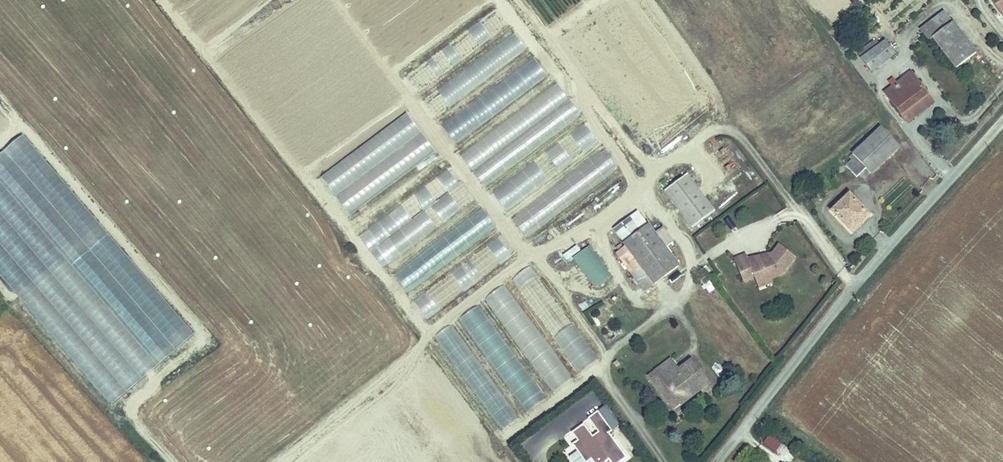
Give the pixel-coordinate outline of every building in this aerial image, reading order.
[(996,10),(1002,5),(1002,0),(988,0),(996,10)] [(497,9),(403,74),(415,91),(509,26),(497,9)] [(950,15),(929,31),(953,63),(974,47),(950,15)] [(435,116),(527,49),(514,32),(422,99),(435,116)] [(882,32),(877,36),(886,48),(891,44),(882,32)] [(877,36),(858,50),(867,62),(886,48),(877,36)] [(454,143),(548,76),(534,56),(440,124),(454,143)] [(909,64),(902,69),(918,90),(924,85),(909,64)] [(918,90),(902,69),(880,85),(896,106),(918,90)] [(459,153),(484,186),(581,115),(557,82),(459,153)] [(924,85),(918,90),(923,97),(930,92),(924,85)] [(918,90),(896,106),(901,113),(923,97),(918,90)] [(320,175),(348,215),(436,153),(408,113),(320,175)] [(898,136),(879,117),(848,148),(853,153),(845,160),(855,169),(865,159),(870,164),(898,136)] [(584,122),(491,192),(505,211),(599,141),(584,122)] [(194,335),(24,133),(0,153),(0,274),(110,405),(194,335)] [(523,234),(619,171),(606,151),(510,215),(523,234)] [(412,220),(423,235),(475,200),(452,167),(357,232),(381,267),(412,246),(400,228),(412,220)] [(666,190),(694,227),(717,210),(689,172),(666,190)] [(867,206),(848,188),(832,205),(851,223),(867,206)] [(482,207),(391,272),(406,292),(496,227),(482,207)] [(646,216),(621,235),(652,278),(678,260),(646,216)] [(412,244),(422,236),(412,221),(401,228),(412,244)] [(426,319),(516,253),(502,233),(412,299),(426,319)] [(783,270),(796,253),(781,241),(773,250),(772,250),(771,250),(770,250),(769,250),(768,251),(768,252),(767,253),(767,254),(750,261),(748,256),(746,251),(735,255),(743,277),(755,273),(757,280),(770,275),(783,270)] [(571,257),(595,288),(612,275),(588,244),(571,257)] [(562,252),(565,259),(580,252),(577,245),(562,252)] [(750,261),(767,254),(767,253),(768,252),(768,251),(769,250),(748,256),(750,261)] [(513,278),(575,375),(596,361),(534,264),(513,278)] [(759,284),(772,279),(770,275),(757,280),(759,284)] [(580,303),(583,311),(591,308),(588,300),(580,303)] [(543,401),(482,303),(461,316),(522,414),(543,401)] [(497,321),(506,322),(507,312),(498,312),(497,321)] [(518,418),(452,324),(434,337),(501,431),(518,418)] [(643,376),(653,387),(676,368),(667,357),(643,376)] [(690,357),(676,368),(653,387),(671,410),(709,380),(690,357)] [(571,430),(576,438),(571,442),(584,461),(590,457),(593,461),(601,461),(608,457),(611,461),(616,461),(625,455),(608,431),(611,429),(596,409),(587,416),(597,430),(599,432),(593,436),(591,434),(582,421),(571,430)] [(774,436),(763,427),(756,436),(768,444),(774,436)]
